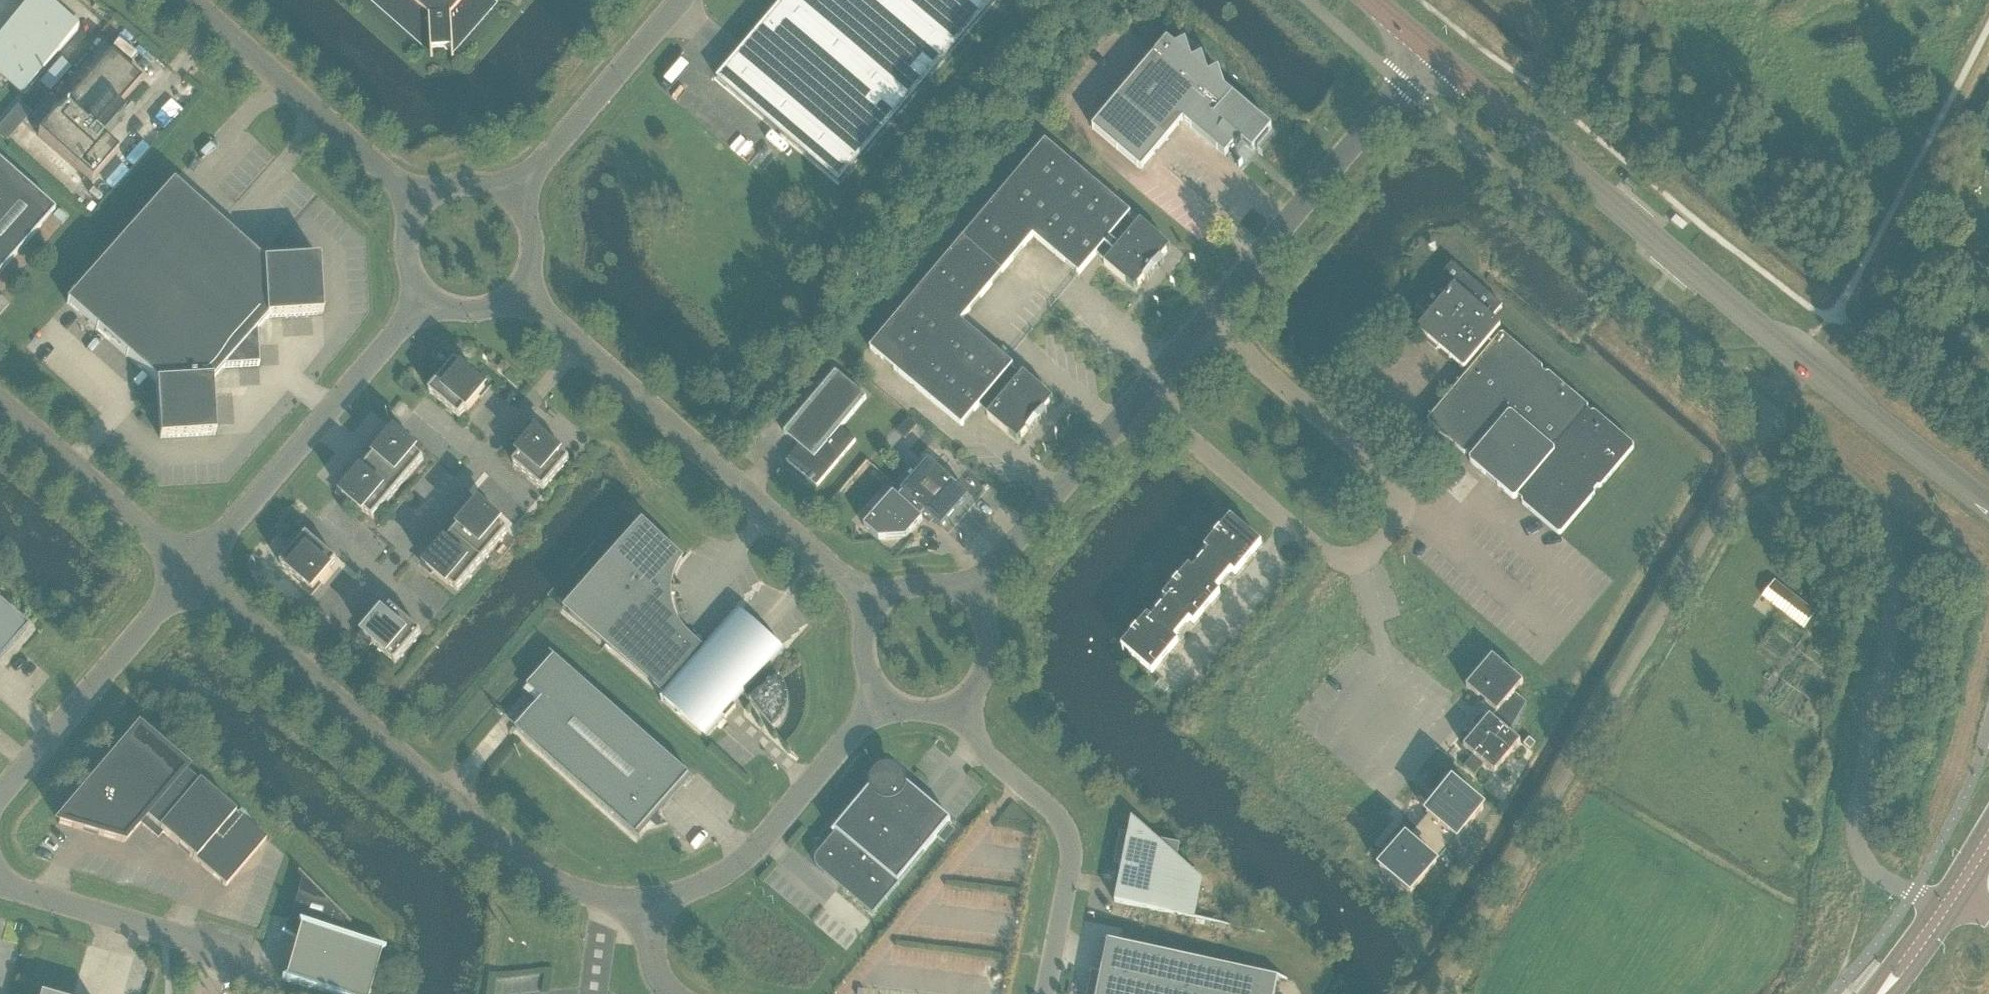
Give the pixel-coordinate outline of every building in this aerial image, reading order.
[(22,4),(24,6),(0,34),(0,70),(24,91),(78,30),(44,0),(25,0),(22,4)] [(433,49),(452,48),(453,55),(454,55),(454,45),(457,45),(493,5),(493,6),(496,3),(492,0),(375,0),(428,47),(431,47),(432,56),(433,56),(433,49)] [(717,78),(839,183),(995,0),(783,0),(717,78)] [(1167,39),(1094,125),(1143,166),(1183,120),(1225,156),(1233,145),(1236,148),(1241,141),(1252,150),(1272,128),(1232,94),(1225,88),(1220,71),(1209,74),(1203,56),(1192,60),(1187,42),(1176,46),(1167,39)] [(111,53),(63,107),(102,139),(124,115),(116,108),(141,80),(111,53)] [(62,59),(40,84),(49,92),(71,67),(62,59)] [(651,74),(658,86),(677,75),(671,63),(651,74)] [(0,127),(0,133),(7,139),(29,114),(20,105),(0,127)] [(63,107),(37,136),(91,183),(118,153),(102,139),(63,107)] [(870,348),(962,426),(979,405),(989,414),(987,416),(1008,434),(1008,433),(1017,441),(1021,437),(1027,430),(1030,433),(1047,413),(1044,410),(1050,404),(1049,403),(1053,399),(1043,391),(1044,391),(1023,373),(1021,376),(1011,367),(1013,365),(961,321),(1033,235),(1079,274),(1096,253),(1106,262),(1104,264),(1125,282),(1125,281),(1134,289),(1138,285),(1144,278),(1147,281),(1164,261),(1161,259),(1167,252),(1166,251),(1170,247),(1160,239),(1161,239),(1140,221),(1137,224),(1128,216),(1130,213),(1045,141),(870,348)] [(1970,168),(1979,179),(1988,171),(1988,169),(1980,159),(1970,168)] [(21,180),(0,161),(0,204),(21,180)] [(0,204),(0,272),(55,210),(21,180),(0,204)] [(66,302),(116,346),(156,382),(160,438),(215,434),(212,379),(213,379),(223,367),(259,365),(256,330),(267,318),(267,317),(322,314),(319,258),(263,261),(173,181),(66,302)] [(1452,263),(1415,306),(1427,317),(1416,330),(1464,370),(1465,368),(1469,371),(1426,422),(1465,455),(1467,453),(1472,456),(1468,460),(1514,500),(1517,496),(1521,500),(1520,502),(1559,536),(1596,493),(1593,491),(1596,487),(1599,489),(1635,447),(1593,411),(1591,413),(1587,410),(1589,408),(1547,372),(1545,374),(1542,371),(1544,369),(1502,333),(1499,336),(1494,332),(1500,325),(1492,319),(1503,307),(1452,263)] [(478,381),(455,361),(429,392),(459,418),(466,409),(467,410),(485,389),(477,382),(478,381)] [(840,428),(866,397),(836,371),(784,432),(799,445),(786,461),(817,486),(856,441),(840,428)] [(772,394),(782,382),(773,374),(762,386),(772,394)] [(905,439),(917,425),(908,417),(896,431),(905,439)] [(349,486),(342,495),(363,513),(364,512),(372,519),(424,459),(415,452),(416,451),(395,433),(388,441),(387,441),(374,455),(369,451),(356,466),(361,471),(348,486),(349,486)] [(545,441),(537,433),(519,454),(520,455),(513,464),(543,490),(569,459),(546,439),(545,441)] [(920,517),(924,512),(941,527),(969,496),(929,460),(901,491),(903,493),(898,498),(893,493),(864,526),(879,539),(906,537),(922,519),(920,517)] [(452,535),(482,561),(508,531),(499,524),(500,523),(479,505),(472,513),(471,512),(452,535)] [(1231,572),(1235,575),(1261,544),(1230,518),(1204,549),(1209,553),(1193,571),(1189,567),(1163,598),(1167,602),(1152,620),(1147,617),(1121,648),(1152,674),(1178,643),(1174,639),(1189,621),(1194,624),(1220,594),(1215,590),(1231,572)] [(605,644),(666,692),(704,649),(689,635),(683,629),(679,623),(674,616),(672,609),(670,601),(670,593),(670,585),(672,577),(675,570),(678,563),(682,559),(649,529),(572,615),(605,644)] [(337,560),(307,534),(281,565),(304,584),(304,583),(313,591),(331,570),(330,569),(337,560)] [(482,561),(452,535),(432,557),(433,558),(426,567),(447,585),(448,584),(457,591),(482,561)] [(1774,583),(1765,595),(1805,626),(1814,613),(1774,583)] [(27,628),(0,605),(0,659),(27,628)] [(383,615),(382,614),(364,635),(373,642),(372,643),(395,663),(421,632),(391,606),(383,615)] [(785,685),(779,677),(776,679),(764,668),(782,647),(739,609),(704,649),(666,692),(661,697),(704,735),(722,715),(725,718),(736,706),(732,703),(742,692),(750,700),(773,730),(780,723),(785,715),(787,705),(787,695),(785,685)] [(554,655),(527,686),(542,699),(515,729),(636,836),(689,776),(554,655)] [(1466,687),(1496,712),(1513,727),(1527,704),(1514,693),(1523,682),(1492,656),(1466,687)] [(1520,742),(1509,733),(1490,716),(1463,747),(1494,773),(1520,742)] [(185,770),(138,730),(58,823),(124,842),(145,817),(226,886),(266,839),(199,782),(197,784),(184,772),(185,770)] [(818,869),(873,914),(924,853),(950,820),(933,805),(933,806),(907,784),(903,784),(902,780),(898,775),(893,772),(887,771),(882,773),(877,777),(875,782),(874,787),(870,787),(834,830),(836,832),(828,841),(819,842),(820,851),(817,854),(815,859),(815,864),(818,869)] [(1405,838),(1400,844),(1379,869),(1410,895),(1436,864),(1435,863),(1455,838),(1457,840),(1483,809),(1452,783),(1426,814),(1428,815),(1407,839),(1405,838)] [(1180,844),(1119,831),(1119,833),(1120,833),(1114,861),(1122,863),(1115,901),(1264,932),(1264,931),(1194,916),(1202,878),(1177,856),(1180,844)] [(350,922),(298,871),(297,872),(301,877),(289,920),(282,931),(296,939),(285,976),(281,979),(332,993),(365,993),(378,949),(381,950),(385,947),(341,934),(345,919),(350,924),(350,922)] [(1287,977),(1120,943),(1113,975),(1088,970),(1088,971),(1092,972),(1087,993),(1274,993),(1277,977),(1287,979),(1287,977)]
